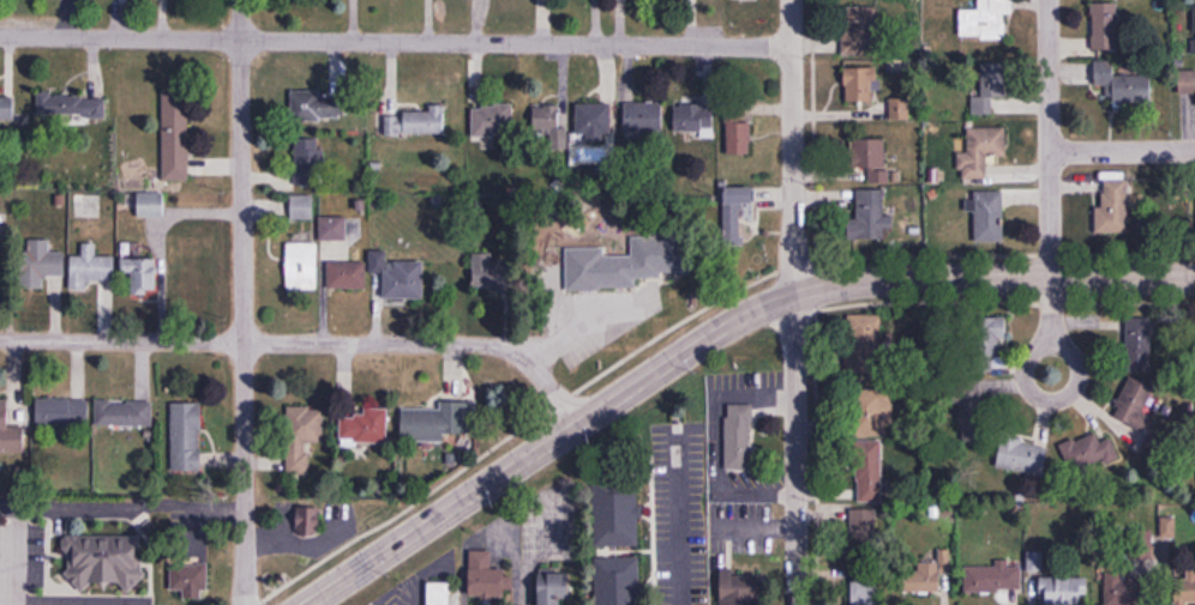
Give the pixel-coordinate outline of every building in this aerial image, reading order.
[(960,38),(1005,38),(1005,14),(1012,14),(1012,0),(978,0),(978,8),(960,8),(960,38)] [(1092,1),(1092,50),(1120,50),(1120,1),(1092,1)] [(880,7),(844,7),(844,52),(880,52),(880,7)] [(1094,87),(1110,87),(1110,107),(1152,106),(1152,61),(1094,62),(1094,87)] [(1005,62),(974,63),(976,113),(993,113),(993,98),(1006,97),(1005,62)] [(876,102),(876,66),(845,66),(845,102),(876,102)] [(1179,70),(1179,94),(1194,94),(1194,71),(1179,70)] [(341,119),(342,90),(291,89),(290,118),(341,119)] [(14,119),(14,93),(0,93),(0,119),(14,119)] [(37,116),(106,117),(106,95),(37,94),(37,116)] [(662,102),(625,102),(625,131),(662,131),(662,102)] [(513,104),(472,104),(472,135),(513,135),(513,104)] [(577,104),(577,139),(611,139),(611,104),(577,104)] [(714,132),(714,104),(674,104),(674,132),(714,132)] [(533,135),(561,135),(561,105),(533,105),(533,135)] [(403,133),(445,133),(445,107),(403,107),(403,133)] [(188,180),(188,112),(163,112),(163,180),(188,180)] [(728,154),(751,154),(751,114),(728,114),(728,154)] [(386,135),(401,135),(401,115),(386,115),(386,135)] [(960,151),(960,179),(987,179),(988,155),(1006,155),(1006,127),(968,127),(967,151),(960,151)] [(294,139),(294,185),(321,185),(321,139),(294,139)] [(888,140),(851,140),(851,169),(870,169),(870,181),(888,181),(888,140)] [(1128,178),(1098,179),(1099,232),(1129,232),(1128,178)] [(725,244),(742,244),(742,203),(755,203),(755,186),(725,186),(725,244)] [(855,217),(849,217),(849,239),(886,238),(885,228),(889,228),(888,189),(854,191),(855,217)] [(138,191),(138,216),(164,216),(164,191),(138,191)] [(976,211),(976,241),(1004,241),(1004,192),(967,192),(967,211),(976,211)] [(291,195),(291,219),(314,219),(314,195),(291,195)] [(320,217),(320,240),(362,240),(362,217),(320,217)] [(65,276),(65,252),(50,251),(50,239),(29,238),(29,250),(21,250),(20,287),(43,288),(44,275),(65,276)] [(71,288),(89,288),(89,279),(115,279),(115,255),(96,255),(96,243),(83,243),(83,255),(71,255),(71,288)] [(287,243),(287,289),(317,289),(317,243),(287,243)] [(424,260),(388,261),(388,250),(370,250),(371,273),(385,273),(385,297),(425,296),(424,260)] [(492,252),(474,252),(474,288),(515,288),(515,261),(492,261),(492,252)] [(637,288),(637,277),(656,278),(656,256),(566,255),(566,288),(637,288)] [(123,258),(123,276),(133,276),(133,292),(157,292),(157,258),(123,258)] [(366,288),(366,260),(328,260),(328,288),(366,288)] [(1004,316),(977,316),(977,355),(1004,355),(1004,316)] [(1151,319),(1128,319),(1128,367),(1151,367),(1151,319)] [(1111,417),(1143,431),(1161,389),(1130,375),(1111,417)] [(959,441),(985,440),(984,385),(958,386),(959,441)] [(859,435),(882,435),(882,396),(859,396),(859,435)] [(37,425),(89,425),(89,398),(37,398),(37,425)] [(0,453),(25,453),(24,427),(8,427),(8,399),(0,399),(0,444),(0,453)] [(96,427),(153,427),(153,401),(96,401),(96,427)] [(202,471),(202,403),(172,403),(172,471),(202,471)] [(753,404),(725,404),(725,471),(753,471),(753,404)] [(402,406),(402,440),(467,440),(467,406),(402,406)] [(387,410),(341,410),(341,443),(387,443),(387,410)] [(324,443),(324,415),(287,415),(287,475),(310,475),(310,443),(324,443)] [(1119,460),(1112,438),(1099,442),(1096,434),(1062,443),(1071,474),(1119,460)] [(882,502),(882,440),(857,440),(857,502),(882,502)] [(1045,475),(1048,446),(1000,441),(997,470),(1045,475)] [(596,546),(638,546),(638,479),(596,479),(596,546)] [(298,504),(298,535),(319,535),(319,504),(298,504)] [(876,519),(850,519),(850,552),(876,552),(876,519)] [(139,537),(68,536),(68,583),(138,585),(139,537)] [(470,598),(507,598),(507,568),(492,568),(492,551),(470,551),(470,598)] [(941,592),(940,571),(950,571),(950,551),(938,551),(939,562),(903,563),(904,593),(941,592)] [(596,557),(596,604),(639,604),(638,556),(596,557)] [(208,563),(169,563),(169,595),(208,595),(208,563)] [(1022,592),(1022,567),(965,567),(965,592),(1022,592)] [(570,570),(539,570),(539,604),(570,604),(570,570)] [(1142,570),(1114,570),(1114,604),(1142,604),(1142,570)] [(764,571),(721,571),(721,604),(764,604),(764,571)] [(1088,576),(1043,576),(1043,604),(1088,604),(1088,576)] [(876,580),(852,580),(852,604),(876,604),(876,580)] [(1175,580),(1175,604),(1194,604),(1194,580),(1175,580)] [(460,594),(452,594),(452,583),(428,583),(428,604),(460,604),(460,594)]
